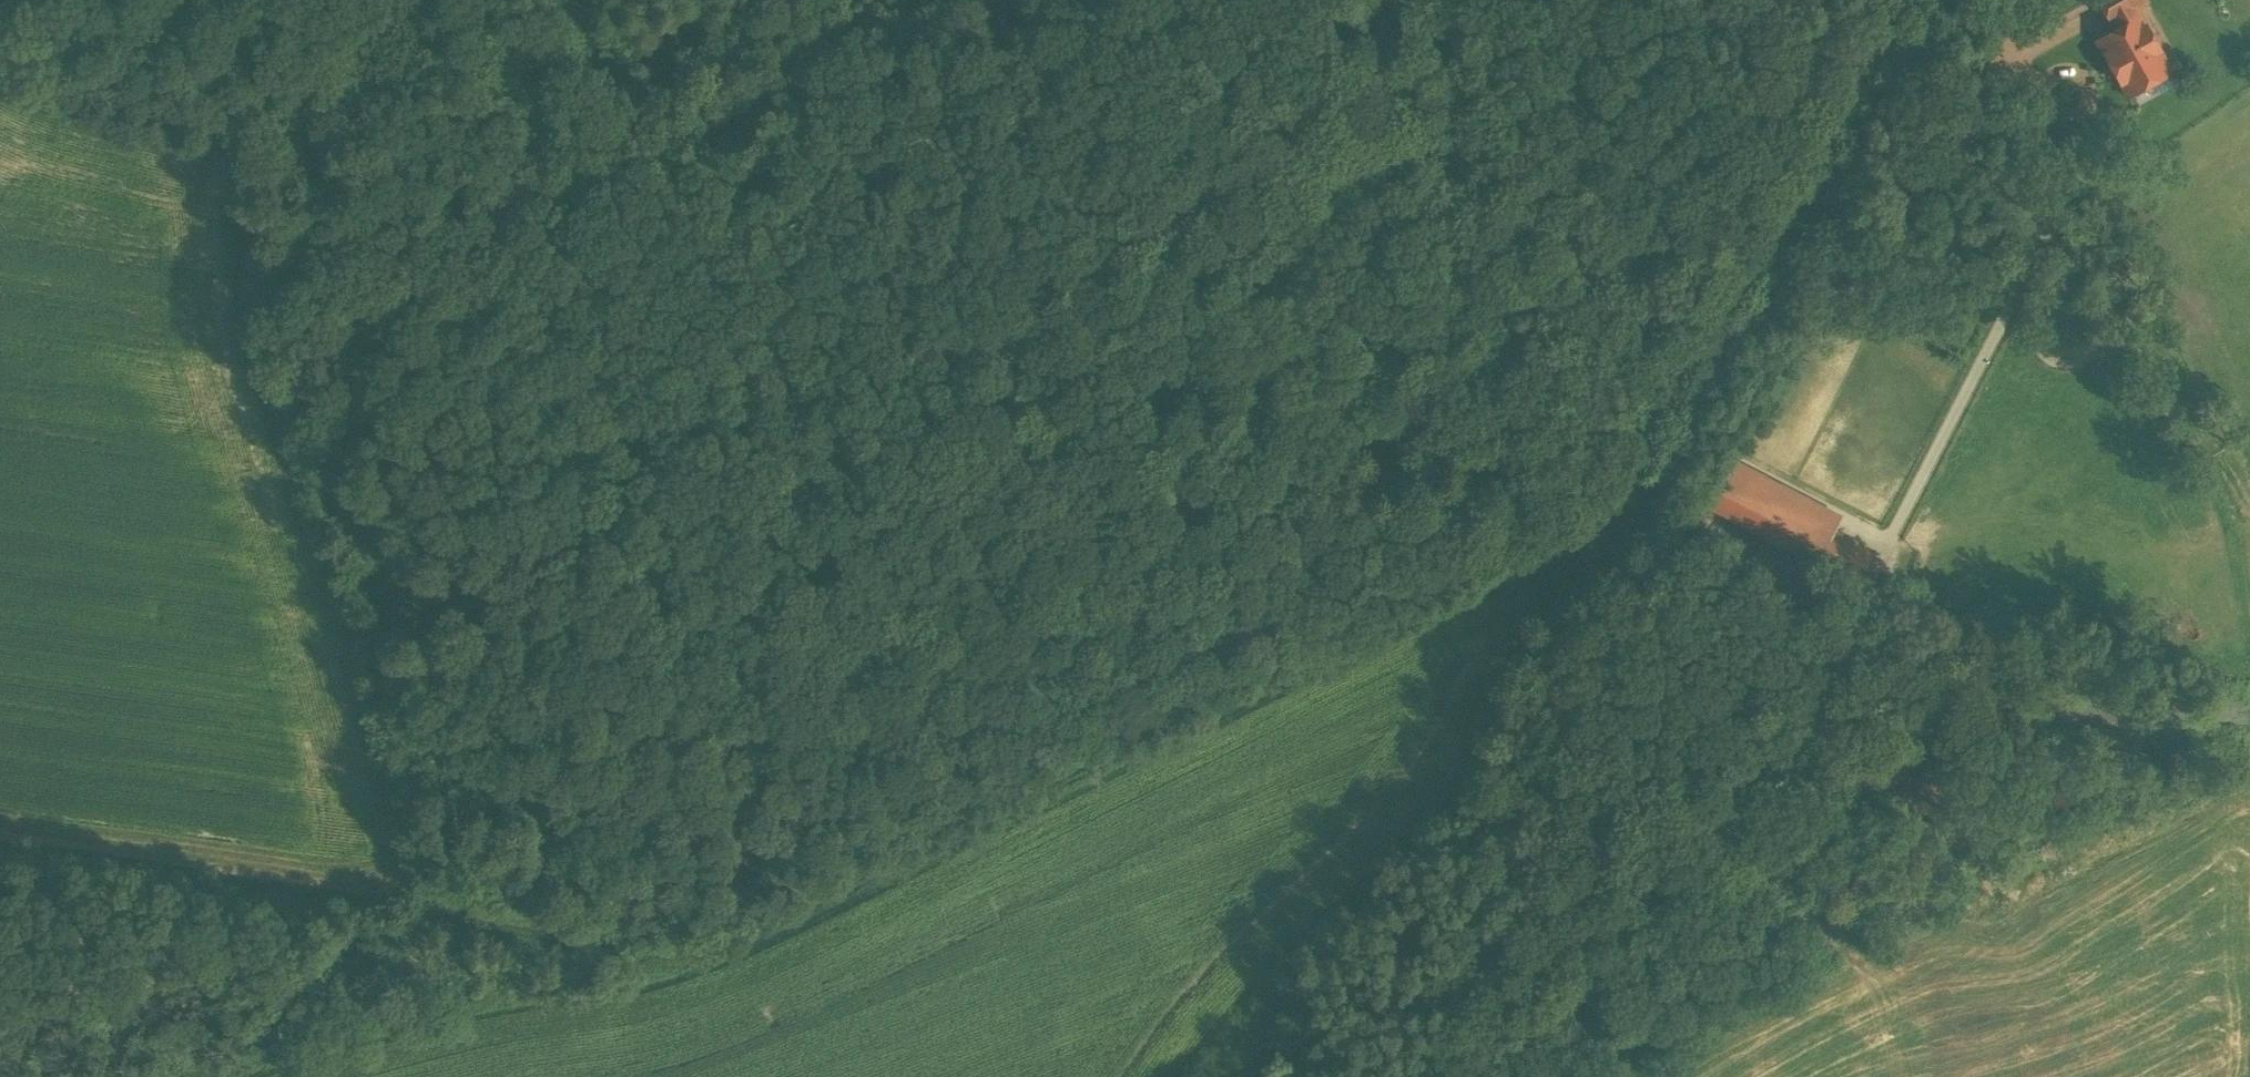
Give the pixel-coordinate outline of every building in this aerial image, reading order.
[(2110,20),(2112,19),(2134,7),(2145,1),(2144,0),(2098,0),(2110,20)] [(2134,7),(2112,19),(2118,29),(2098,40),(2129,95),(2171,71),(2134,7)] [(1839,514),(1728,456),(1704,502),(1814,560),(1839,514)]
